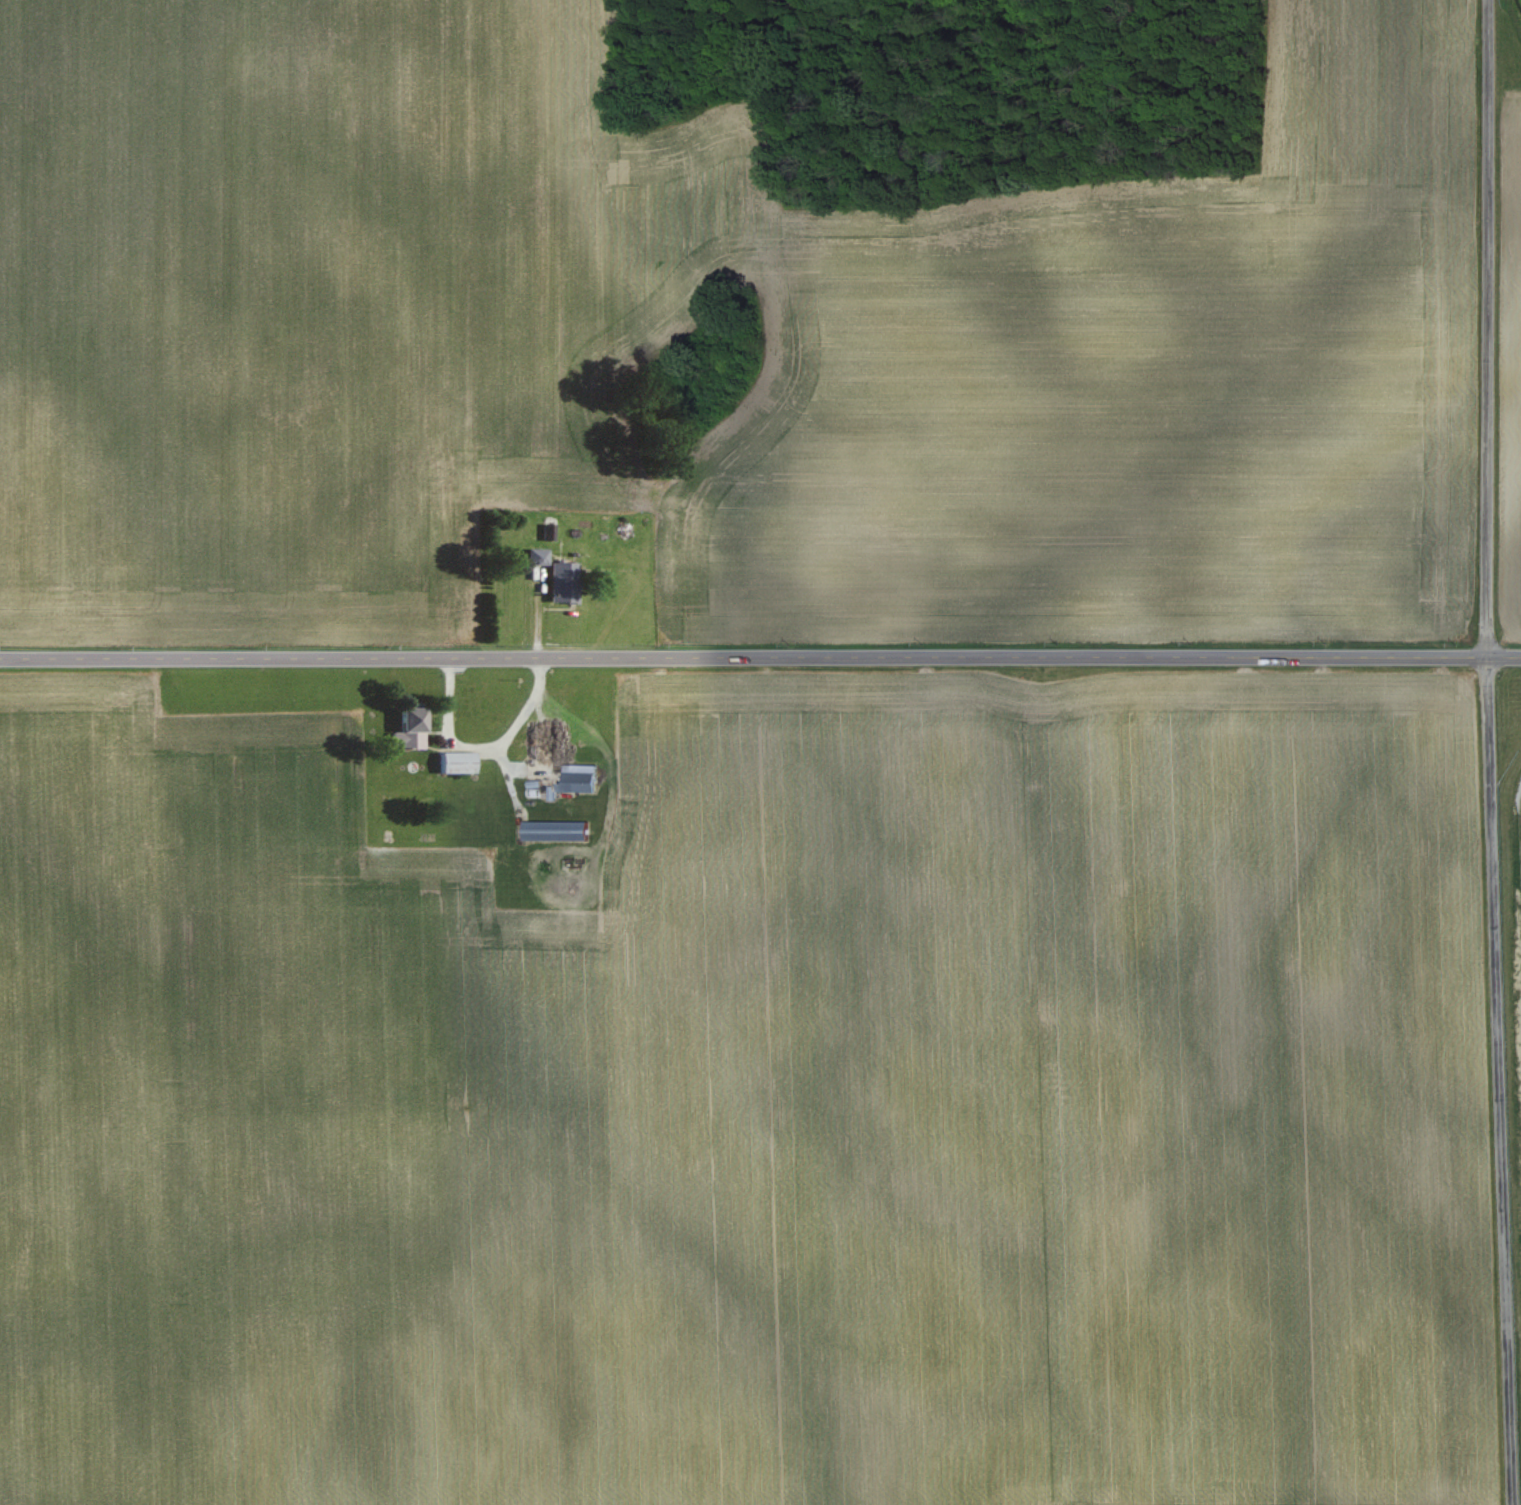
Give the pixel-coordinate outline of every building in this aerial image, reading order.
[(553,563),(553,602),(581,602),(581,563),(553,563)] [(429,706),(402,706),(402,748),(429,748),(429,706)] [(553,720),(528,720),(528,757),(553,757),(553,720)] [(441,772),(479,772),(479,751),(441,751),(441,772)] [(602,791),(602,765),(568,765),(568,791),(602,791)] [(526,840),(592,840),(592,821),(526,821),(526,840)]
